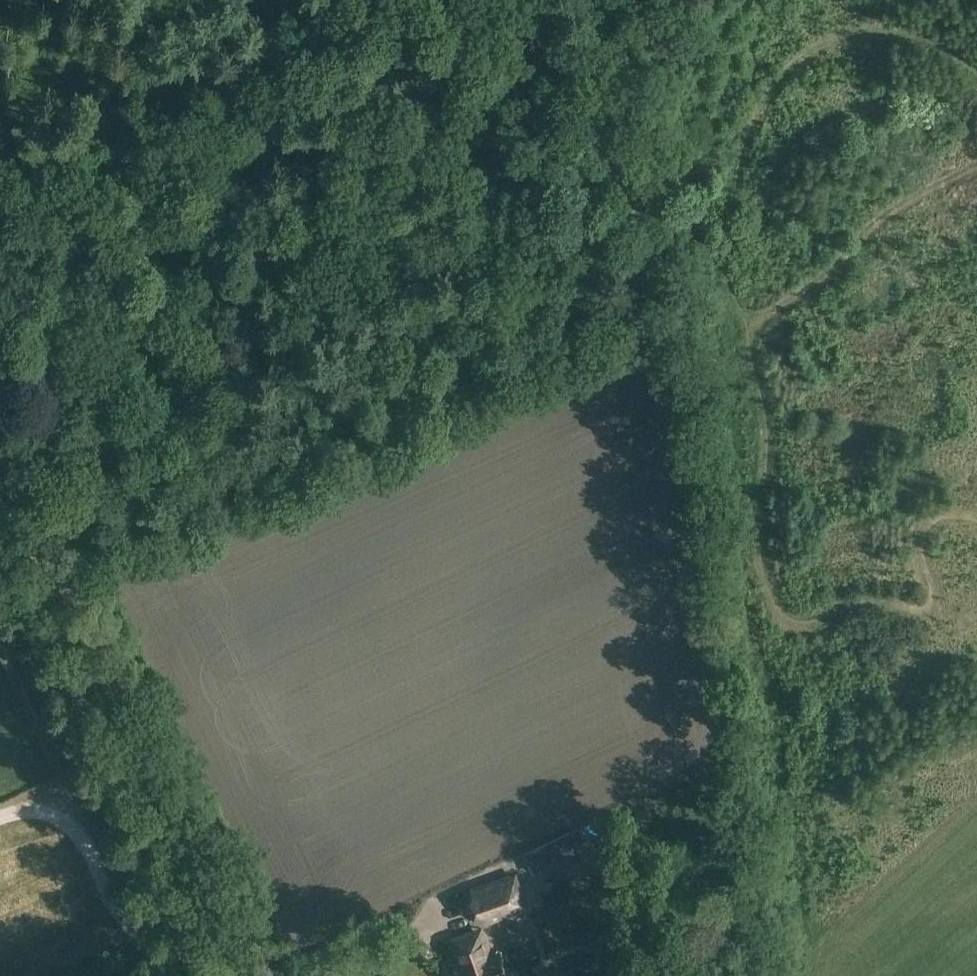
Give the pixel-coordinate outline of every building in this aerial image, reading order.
[(470,887),(471,890),(482,922),(529,905),(516,870),(514,871),(511,861),(498,865),(502,875),(470,887)] [(459,975),(514,975),(502,949),(484,958),(474,932),(451,942),(459,964),(455,966),(459,975)]
